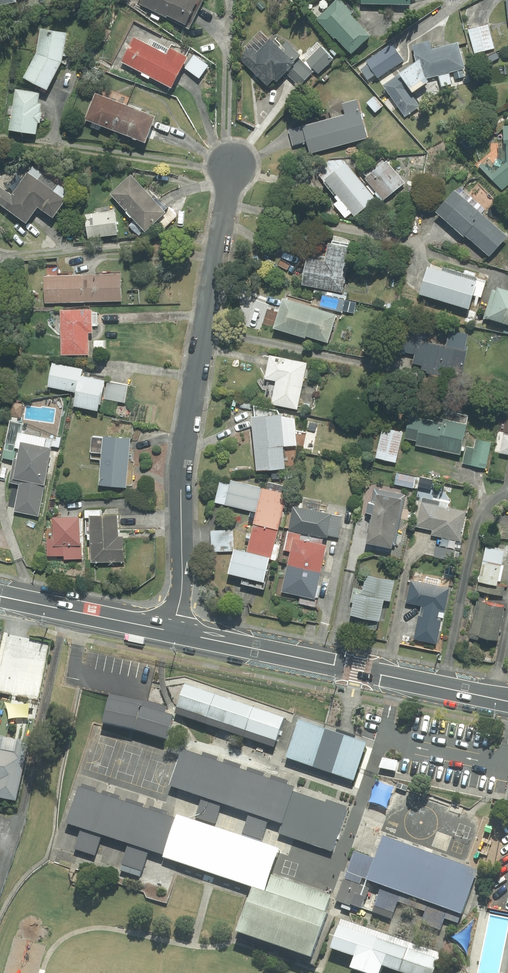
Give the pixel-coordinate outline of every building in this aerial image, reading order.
[(139,4),(188,28),(202,0),(139,0),(140,1),(139,4)] [(316,19),(333,38),(335,36),(351,53),(370,35),(351,15),(352,13),(340,0),(336,0),(316,19)] [(494,48),(488,25),(468,30),(475,53),(494,48)] [(65,64),(69,47),(64,44),(66,34),(41,29),(37,54),(24,77),(46,89),(60,62),(65,64)] [(152,47),(134,37),(121,62),(171,88),(187,57),(155,41),(152,47)] [(297,57),(299,55),(286,42),(280,48),(270,39),(257,52),(253,48),(246,49),(241,54),(241,61),(267,86),(273,79),(276,82),(285,73),(294,63),(293,62),(297,57)] [(412,44),(416,62),(383,85),(405,117),(420,106),(411,93),(428,81),(426,79),(439,75),(441,86),(451,84),(448,72),(464,68),(458,42),(432,49),(429,40),(412,44)] [(317,42),(302,57),(318,73),(333,59),(317,42)] [(375,74),(378,77),(402,60),(391,45),(367,62),(368,64),(375,74)] [(208,65),(194,55),(185,68),(199,78),(208,65)] [(293,62),(294,63),(285,73),(299,86),(312,72),(297,57),(293,62)] [(368,64),(360,69),(368,79),(375,74),(368,64)] [(38,94),(16,90),(10,129),(35,133),(37,123),(39,123),(41,112),(39,112),(40,104),(37,104),(38,94)] [(116,131),(126,105),(95,93),(85,119),(116,131)] [(346,115),(331,119),(339,145),(368,137),(357,99),(342,103),(346,115)] [(154,116),(126,105),(116,131),(144,142),(154,116)] [(331,119),(303,126),(307,141),(310,153),(339,145),(331,119)] [(307,141),(303,126),(289,130),(293,145),(307,141)] [(502,191),(507,185),(507,126),(504,126),(504,142),(497,142),(498,159),(493,164),(488,158),(480,165),(502,191)] [(367,177),(365,178),(383,200),(404,183),(383,157),(364,173),(367,177)] [(351,212),(354,216),(375,199),(342,160),(329,161),(315,170),(338,202),(334,204),(345,217),(351,212)] [(0,188),(0,204),(26,222),(37,206),(52,217),(72,190),(34,163),(11,195),(0,188)] [(131,176),(111,194),(145,231),(164,212),(131,176)] [(465,235),(489,256),(507,236),(481,213),(485,209),(458,186),(436,212),(463,236),(465,235)] [(113,211),(85,214),(88,238),(116,234),(113,211)] [(302,284),(341,291),(351,240),(333,237),(332,244),(328,243),(325,262),(307,259),(302,284)] [(419,294),(468,308),(472,295),(481,297),(485,282),(442,269),(442,271),(427,267),(419,294)] [(83,275),(84,302),(121,300),(120,274),(83,275)] [(84,302),(83,275),(44,276),(45,303),(84,302)] [(497,287),(496,291),(492,289),(483,317),(507,325),(507,291),(497,287)] [(282,299),(273,328),(305,337),(305,336),(328,343),(336,315),(282,299)] [(88,355),(88,333),(92,333),(92,327),(97,326),(97,313),(91,313),(91,310),(50,310),(50,324),(61,334),(61,355),(88,355)] [(415,354),(413,363),(423,365),(422,369),(427,370),(426,373),(443,376),(445,369),(463,372),(468,346),(465,345),(468,335),(449,331),(446,346),(405,338),(402,351),(415,354)] [(297,409),(306,363),(270,356),(263,389),(266,390),(264,399),(271,401),(271,404),(297,409)] [(76,392),(79,376),(81,369),(52,363),(47,387),(76,392)] [(103,387),(105,380),(103,380),(104,376),(84,372),(83,377),(79,376),(76,392),(73,406),(97,410),(98,404),(100,404),(101,398),(103,387)] [(103,387),(101,398),(124,402),(127,386),(107,382),(106,387),(103,387)] [(255,417),(251,417),(256,470),(284,468),(283,466),(293,466),(297,446),(303,447),(305,434),(296,431),(294,419),(280,416),(277,410),(254,406),(255,417)] [(417,440),(416,445),(460,454),(468,416),(446,411),(436,422),(409,416),(405,438),(417,440)] [(502,414),(499,431),(504,432),(499,454),(507,456),(507,415),(502,414)] [(14,460),(10,481),(21,484),(15,510),(37,514),(50,446),(59,448),(61,439),(22,431),(23,424),(10,421),(3,457),(14,460)] [(402,433),(383,428),(376,458),(395,462),(402,433)] [(101,460),(98,485),(125,487),(126,485),(132,485),(134,461),(128,461),(130,439),(103,437),(103,438),(92,437),(90,459),(101,460)] [(474,448),(466,446),(463,463),(485,468),(491,443),(475,440),(474,448)] [(397,473),(394,484),(413,488),(416,477),(397,473)] [(256,512),(261,488),(230,481),(229,484),(225,505),(256,512)] [(214,503),(225,505),(229,484),(219,482),(214,503)] [(256,512),(253,524),(278,530),(286,494),(261,488),(256,512)] [(369,503),(367,513),(372,514),(366,543),(391,548),(392,544),(395,545),(404,496),(374,490),(372,503),(369,503)] [(327,535),(331,514),(319,512),(321,501),(304,498),(302,509),(293,507),(289,531),(300,533),(323,537),(327,537),(327,535)] [(433,530),(432,535),(459,540),(465,512),(448,508),(449,503),(422,498),(417,526),(433,530)] [(102,509),(84,510),(85,534),(89,534),(91,563),(123,562),(122,537),(117,537),(116,516),(102,516),(102,509)] [(342,516),(331,514),(327,535),(338,537),(342,516)] [(64,559),(81,559),(80,517),(51,518),(51,529),(46,529),(47,556),(64,556),(64,559)] [(278,530),(253,524),(246,552),(269,558),(271,558),(278,530)] [(232,530),(211,531),(212,552),(233,551),(232,530)] [(300,533),(289,531),(284,550),(290,552),(293,538),(299,539),(300,533)] [(321,544),(323,537),(300,533),(299,539),(321,544)] [(287,565),(320,572),(326,545),(321,544),(299,539),(293,538),(290,552),(287,565)] [(456,551),(436,547),(434,556),(453,560),(456,551)] [(479,582),(496,586),(503,551),(486,547),(479,582)] [(267,564),(269,558),(246,552),(234,549),(228,574),(242,577),(241,584),(264,590),(270,565),(267,564)] [(320,572),(287,565),(281,592),(300,596),(314,599),(320,572)] [(354,602),(351,615),(379,621),(383,600),(390,601),(394,581),(366,575),(363,590),(353,588),(351,602),(354,602)] [(406,603),(425,606),(423,617),(419,616),(414,639),(436,644),(441,621),(436,620),(439,608),(444,610),(449,588),(411,580),(406,603)] [(314,599),(300,596),(298,603),(316,607),(317,600),(314,599)] [(504,606),(477,601),(469,638),(478,640),(479,637),(497,641),(504,606)] [(187,692),(180,715),(283,746),(290,723),(187,692)] [(106,701),(98,726),(162,745),(170,720),(106,701)] [(302,726),(291,762),(374,786),(384,751),(302,726)] [(16,802),(29,743),(0,736),(0,798),(16,802)] [(181,759),(170,796),(281,829),(292,792),(181,759)] [(347,808),(292,792),(277,843),(332,859),(347,808)] [(78,797),(68,832),(165,861),(175,826),(78,797)] [(479,881),(367,848),(356,886),(467,919),(479,881)] [(248,904),(171,881),(163,907),(240,929),(248,904)] [(331,916),(258,895),(245,939),(318,961),(331,916)] [(338,934),(330,961),(371,972),(444,972),(446,966),(338,934)]
